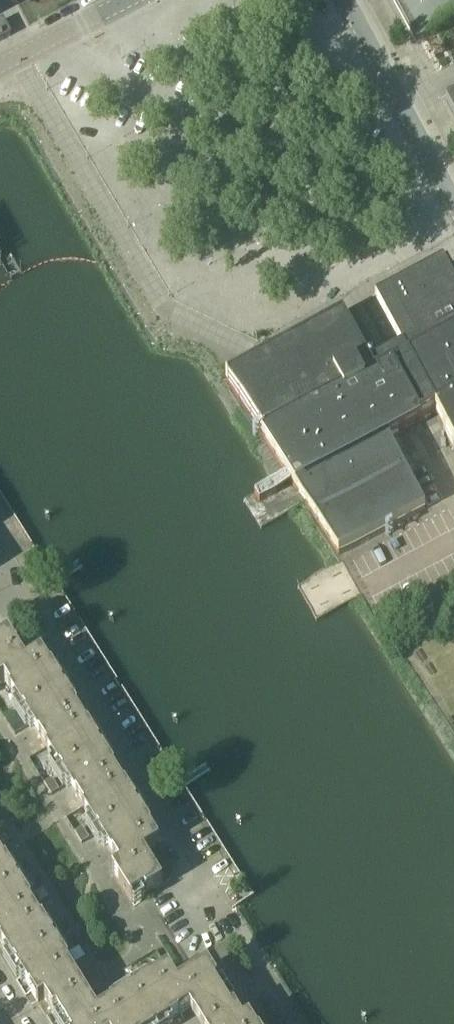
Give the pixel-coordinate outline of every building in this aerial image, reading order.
[(11,36),(3,20),(0,22),(0,41),(11,36)] [(226,383),(338,557),(424,511),(387,440),(435,414),(443,429),(443,430),(453,451),(453,279),(447,265),(226,383)] [(268,487),(254,494),(259,503),(273,495),(276,494),(271,485),(268,487)] [(8,636),(0,641),(0,683),(4,681),(25,715),(63,692),(40,655),(25,665),(8,636)] [(63,692),(25,715),(62,774),(100,751),(63,692)] [(100,751),(62,774),(99,834),(137,810),(100,751)] [(52,779),(44,784),(51,795),(58,790),(52,779)] [(143,855),(158,846),(137,810),(99,834),(119,867),(112,872),(132,904),(162,885),(143,855)] [(82,829),(75,834),(81,844),(89,839),(82,829)] [(18,887),(0,857),(0,898),(18,887)] [(27,863),(20,868),(27,879),(34,874),(27,863)] [(55,946),(18,887),(0,898),(0,942),(17,969),(55,946)] [(64,922),(56,927),(63,938),(71,933),(64,922)] [(77,982),(55,946),(17,969),(38,1003),(44,999),(53,1013),(56,1011),(64,1023),(68,1023),(93,1008),(77,982)] [(167,970),(131,992),(150,1023),(164,1023),(189,1009),(193,1016),(223,998),(214,984),(217,982),(207,966),(177,985),(167,970)] [(94,971),(87,976),(95,990),(103,986),(94,971)] [(131,992),(97,1013),(93,1008),(68,1023),(150,1023),(131,992)] [(248,1019),(242,1023),(233,1009),(209,1023),(251,1023),(248,1019)]
